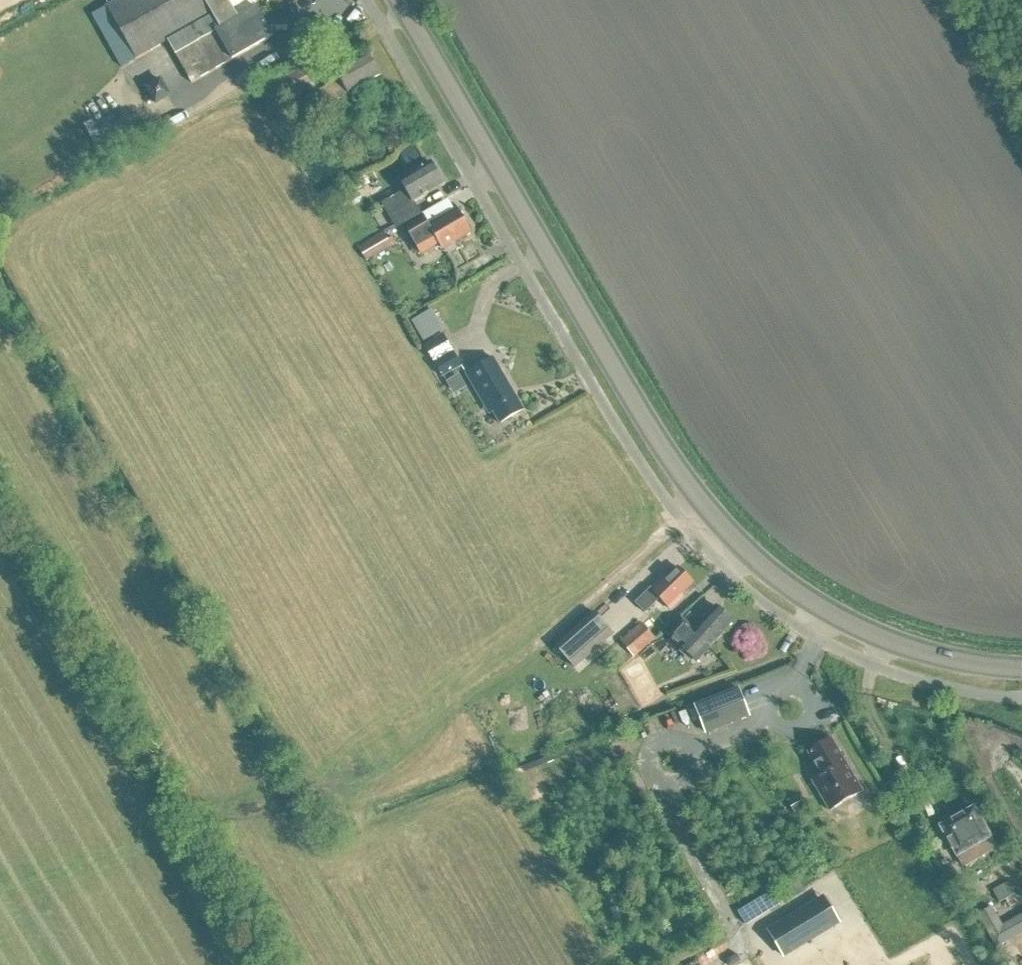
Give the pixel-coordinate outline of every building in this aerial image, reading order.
[(94,13),(124,65),(167,40),(192,83),(273,37),(254,5),(263,0),(117,0),(94,13)] [(380,76),(367,55),(352,63),(349,57),(332,67),(340,79),(311,96),(319,111),(350,94),(349,93),(380,76)] [(289,100),(312,85),(302,69),(278,83),(289,100)] [(156,103),(168,96),(160,81),(147,88),(156,103)] [(414,202),(443,185),(430,162),(400,180),(405,190),(381,204),(395,228),(421,214),(414,202)] [(471,232),(458,210),(430,227),(424,218),(406,229),(421,255),(439,245),(442,249),(444,248),(445,250),(455,244),(453,242),(471,232)] [(366,262),(392,247),(384,233),(359,249),(366,262)] [(444,303),(411,322),(442,374),(461,363),(453,350),(467,342),(444,303)] [(500,424),(523,410),(493,358),(466,374),(489,414),(493,412),(500,424)] [(463,372),(451,379),(458,391),(470,384),(463,372)] [(650,589),(635,604),(645,614),(659,599),(670,610),(683,598),(680,595),(693,583),(677,568),(665,580),(662,577),(650,589)] [(733,622),(716,607),(695,630),(681,618),(666,635),(697,662),(733,622)] [(575,669),(614,634),(593,611),(554,646),(575,669)] [(634,657),(654,640),(641,624),(620,642),(634,657)] [(750,717),(739,687),(693,705),(705,734),(750,717)] [(863,792),(831,737),(806,752),(820,775),(810,781),(829,813),(863,792)] [(990,838),(973,808),(952,820),(950,817),(942,822),(944,825),(940,827),(957,856),(963,867),(996,849),(990,838)] [(1002,899),(1019,891),(1013,879),(996,887),(1002,899)] [(841,924),(824,895),(766,930),(783,959),(841,924)] [(978,915),(996,948),(1021,934),(1021,913),(1001,925),(992,908),(978,915)]
